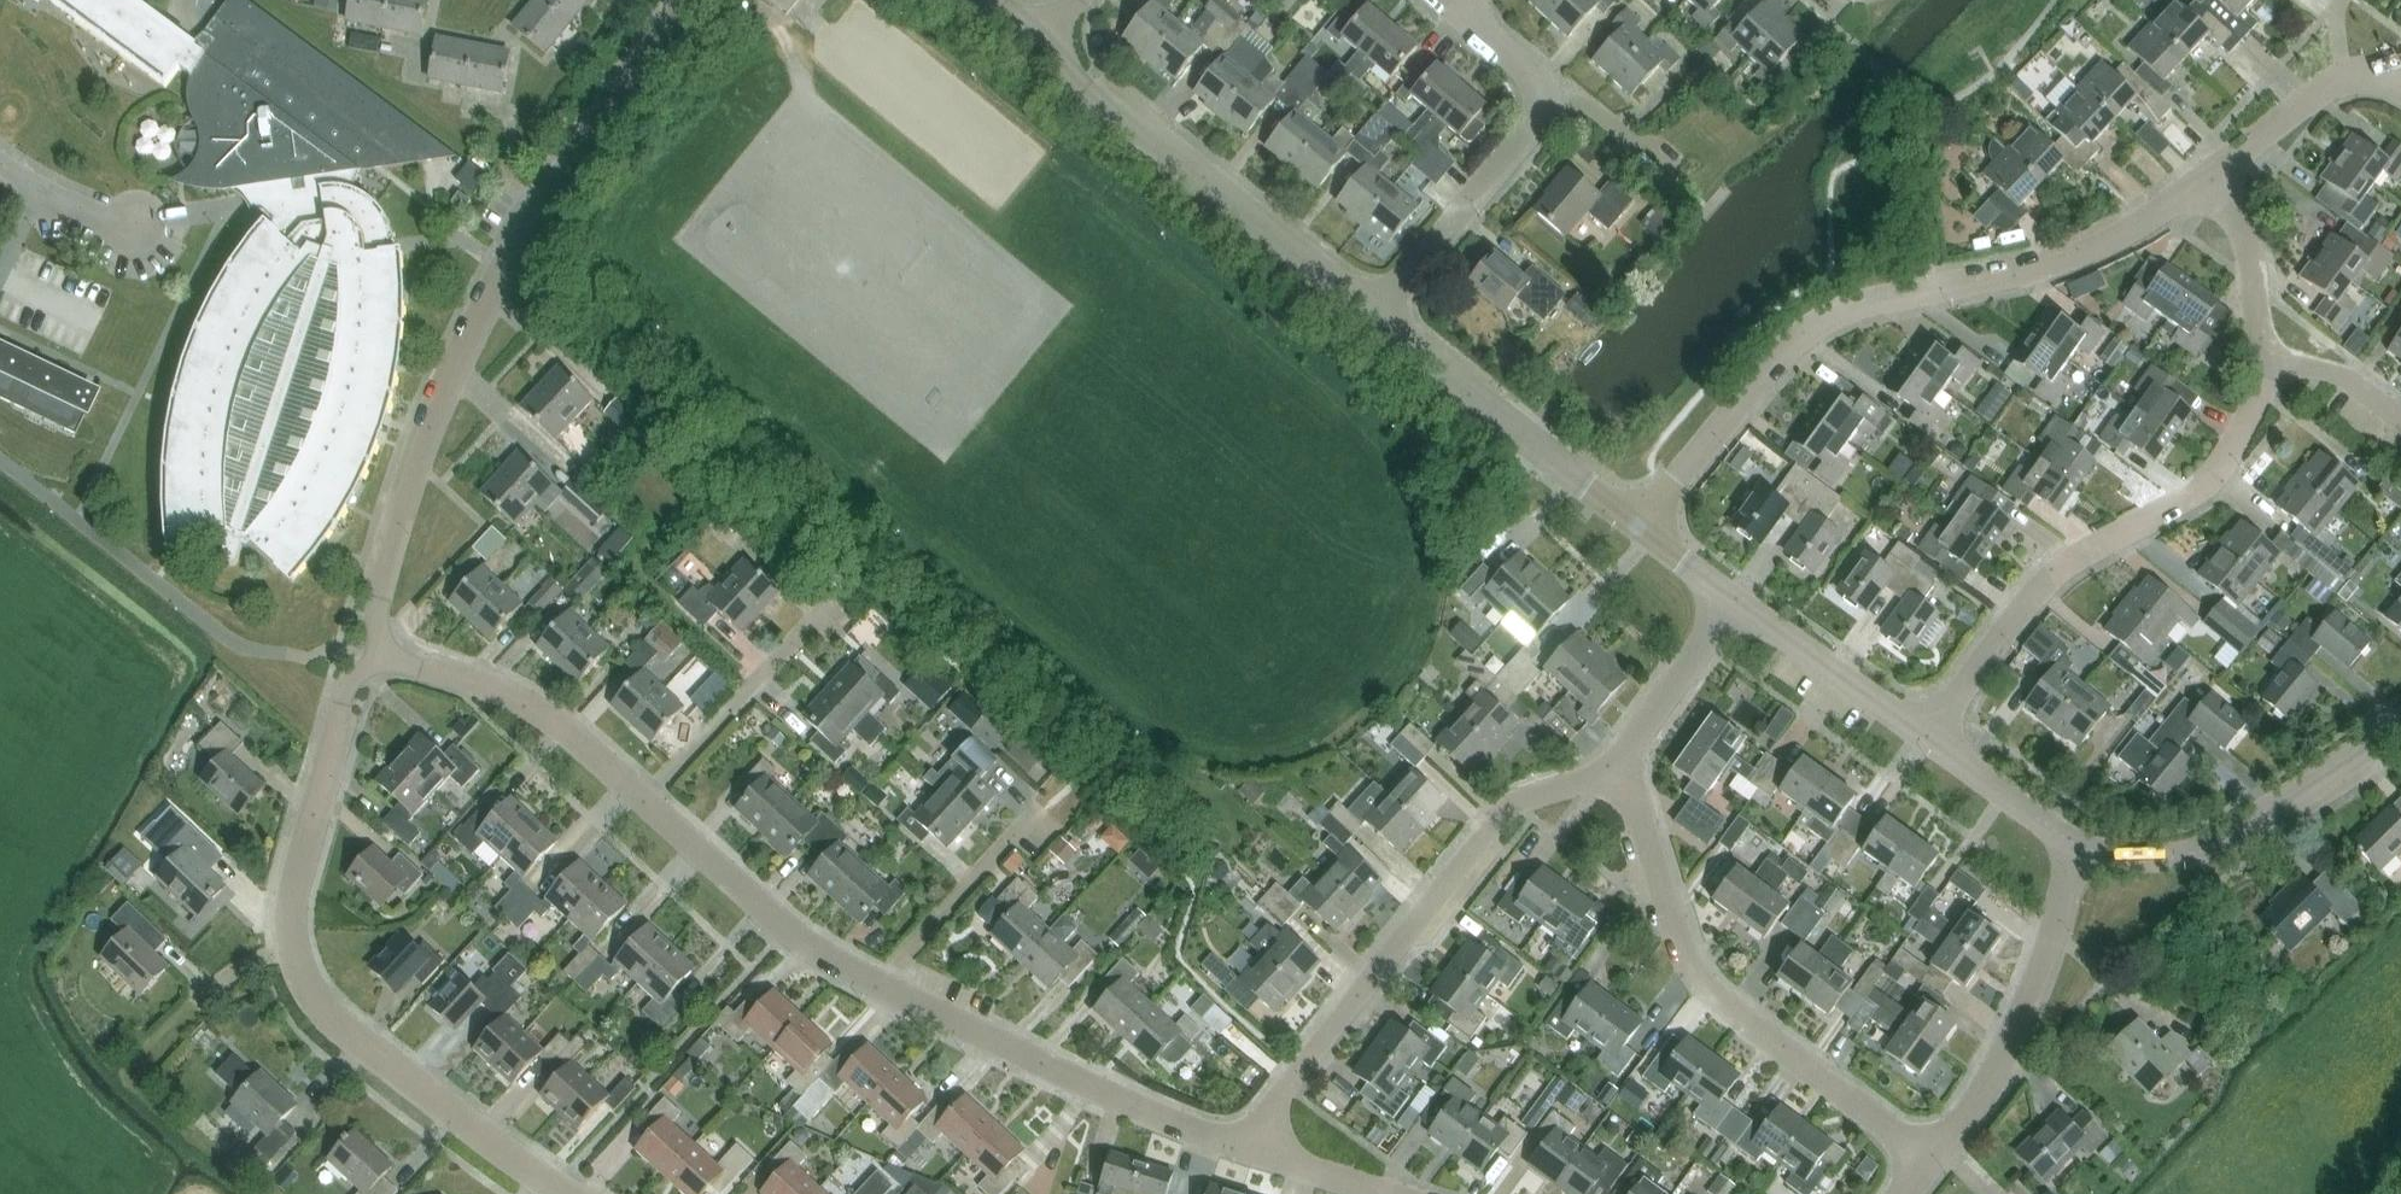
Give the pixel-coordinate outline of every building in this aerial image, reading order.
[(191,45),(130,0),(46,0),(166,89),(180,69),(195,49),(191,45)] [(360,172),(457,157),(246,0),(229,0),(204,33),(191,45),(195,49),(180,69),(191,77),(189,83),(189,86),(188,90),(188,94),(188,97),(188,101),(188,105),(189,108),(190,112),(192,117),(194,122),(195,122),(197,127),(202,143),(198,160),(189,171),(186,167),(184,168),(188,173),(191,177),(196,180),(200,183),(204,185),(207,186),(213,188),(217,189),(223,190),(225,190),(228,190),(232,190),(236,190),(252,188),(360,172)] [(338,0),(316,0),(314,9),(336,13),(338,0)] [(388,0),(351,0),(347,22),(383,29),(388,0)] [(383,29),(419,35),(426,0),(388,0),(383,29)] [(569,25),(538,0),(536,0),(514,27),(546,53),(569,25)] [(589,0),(538,0),(569,25),(589,0)] [(620,8),(627,0),(610,0),(620,8)] [(799,0),(766,0),(786,16),(799,0)] [(1178,24),(1165,13),(1175,0),(1157,0),(1154,4),(1153,3),(1124,39),(1136,49),(1134,52),(1147,63),(1178,24)] [(1240,20),(1217,0),(1211,0),(1203,10),(1216,21),(1218,19),(1232,30),(1240,20)] [(1298,0),(1279,0),(1272,7),(1283,17),(1298,0)] [(1568,0),(1531,0),(1528,3),(1548,21),(1568,0)] [(1617,1),(1616,0),(1568,0),(1548,21),(1568,40),(1597,8),(1604,15),(1617,1)] [(1722,0),(1687,0),(1699,11),(1693,17),(1708,30),(1721,16),(1713,10),(1722,0)] [(1749,58),(1785,19),(1766,0),(1737,32),(1729,25),(1716,39),(1731,52),(1737,46),(1749,58)] [(2200,6),(2194,0),(2193,0),(2184,10),(2174,1),(2151,24),(2187,58),(2208,36),(2229,55),(2241,43),(2201,5),(2200,6)] [(2255,0),(2206,0),(2201,5),(2241,43),(2259,24),(2247,13),(2247,8),(2255,0)] [(1243,39),(1250,30),(1252,32),(1268,12),(1259,4),(1245,23),(1240,20),(1232,30),(1219,46),(1228,54),(1225,58),(1224,58),(1195,93),(1208,104),(1206,106),(1219,117),(1250,78),(1250,79),(1267,58),(1243,39)] [(1351,75),(1393,28),(1368,6),(1355,21),(1344,11),(1327,32),(1338,42),(1342,37),(1358,51),(1344,68),(1350,74),(1351,75)] [(1611,80),(1648,41),(1635,30),(1641,23),(1627,10),(1614,24),(1621,31),(1592,62),(1611,80)] [(1214,53),(1219,46),(1232,30),(1218,19),(1216,21),(1200,41),(1178,24),(1147,63),(1161,73),(1163,70),(1175,80),(1204,45),(1214,53)] [(1776,68),(1805,37),(1785,19),(1749,58),(1761,69),(1756,75),(1770,89),(1783,75),(1776,68)] [(2166,81),(2187,58),(2151,24),(2129,48),(2145,64),(2135,75),(2161,100),(2173,87),(2166,81)] [(1391,79),(1417,49),(1393,28),(1351,75),(1350,74),(1341,85),(1360,102),(1370,89),(1360,81),(1374,65),(1391,79)] [(352,34),(349,49),(377,54),(380,40),(352,34)] [(583,38),(575,48),(586,56),(593,46),(583,38)] [(465,87),(473,46),(438,39),(430,80),(465,87)] [(1711,63),(1722,51),(1710,40),(1699,52),(1711,63)] [(1611,80),(1631,98),(1660,67),(1667,74),(1680,60),(1666,46),(1660,53),(1648,41),(1611,80)] [(1311,44),(1302,53),(1306,56),(1311,60),(1320,51),(1311,44)] [(501,94),(509,53),(473,46),(465,87),(501,94)] [(1799,54),(1794,49),(1787,56),(1792,61),(1799,54)] [(1297,92),(1318,66),(1311,60),(1306,56),(1285,83),(1297,92)] [(1247,135),(1275,99),(1286,86),(1272,75),(1275,71),(1267,58),(1250,79),(1250,78),(1219,117),(1232,127),(1234,125),(1247,135)] [(2161,100),(2135,75),(2124,86),(2101,64),(2079,88),(2114,122),(2132,103),(2140,111),(2139,112),(2155,127),(2171,109),(2161,100)] [(1414,127),(1404,139),(1411,146),(1422,133),(1462,86),(1438,65),(1425,80),(1416,72),(1397,94),(1407,103),(1412,96),(1428,110),(1414,127)] [(1308,101),(1329,75),(1318,66),(1297,92),(1306,99),(1267,148),(1279,158),(1277,161),(1290,171),(1321,133),(1310,123),(1319,111),(1308,101)] [(2021,97),(2029,89),(2021,80),(2012,89),(2021,97)] [(1476,119),(1486,107),(1462,86),(1411,146),(1421,154),(1446,175),(1456,164),(1428,141),(1443,123),(1466,143),(1471,142),(1484,127),(1476,119)] [(2093,144),(2114,122),(2079,88),(2046,122),(2063,137),(2062,138),(2088,163),(2100,151),(2093,144)] [(1365,150),(1386,124),(1375,115),(1355,140),(1341,128),(1331,141),(1321,133),(1290,171),(1303,182),(1306,179),(1318,189),(1347,153),(1345,152),(1353,141),(1365,150)] [(1382,153),(1397,134),(1398,133),(1386,124),(1365,150),(1374,158),(1376,160),(1382,153)] [(2152,126),(2142,137),(2162,156),(2172,145),(2152,126)] [(2088,163),(2062,138),(2052,149),(2028,127),(2006,151),(2042,185),(2063,162),(2077,175),(2088,163)] [(2400,175),(2400,146),(2395,141),(2383,158),(2353,136),(2342,151),(2339,149),(2334,156),(2374,185),(2383,173),(2396,182),(2400,175)] [(2006,151),(2005,152),(1992,139),(1988,144),(1986,150),(1987,156),(1989,161),(1992,165),(1983,174),(2000,190),(1989,201),(2016,226),(2028,214),(2021,207),(2042,185),(2006,151)] [(1361,226),(1393,187),(1378,176),(1391,160),(1382,153),(1376,160),(1374,158),(1338,202),(1351,212),(1348,215),(1361,226)] [(1436,187),(1446,175),(1421,154),(1411,165),(1436,187)] [(2365,197),(2374,185),(2334,156),(2329,162),(2332,165),(2321,180),(2348,199),(2340,210),(2363,227),(2378,207),(2365,197)] [(1609,232),(1634,202),(1611,181),(1598,196),(1568,170),(1554,186),(1556,187),(1536,211),(1565,236),(1586,212),(1609,232)] [(373,202),(368,198),(365,195),(361,193),(357,192),(354,190),(360,172),(252,188),(260,212),(270,220),(251,242),(232,269),(215,298),(213,302),(199,332),(187,363),(186,367),(176,399),(170,432),(170,436),(166,470),(166,503),(166,507),(168,542),(222,535),(221,523),(217,524),(216,484),(220,484),(221,462),(218,461),(223,422),(227,423),(232,401),(229,400),(241,362),(244,364),(253,343),(250,342),(268,307),(271,309),(284,290),(281,288),(311,250),(325,255),(321,267),(333,270),(337,258),(347,262),(348,272),(351,272),(353,311),(349,311),(348,332),(351,334),(346,373),(342,372),(337,394),(340,395),(328,433),(325,431),(316,452),(319,454),(300,489),(297,487),(285,506),(288,508),(264,539),(261,536),(253,545),(293,583),(315,556),(317,553),(325,543),(337,526),(348,508),(354,497),(361,482),(370,463),(382,432),(383,428),(387,416),(392,396),(399,363),(399,359),(403,325),(403,292),(403,288),(401,254),(392,255),(391,241),(394,241),(393,237),(393,233),(392,231),(390,225),(389,222),(386,217),(385,215),(382,210),(380,208),(378,206),(373,202)] [(1389,244),(1419,208),(1393,187),(1361,226),(1375,237),(1377,234),(1389,244)] [(463,212),(471,201),(459,193),(451,204),(463,212)] [(1679,225),(1656,206),(1641,225),(1663,244),(1679,225)] [(2390,226),(2378,217),(2365,236),(2377,244),(2390,226)] [(2375,281),(2382,271),(2392,257),(2347,224),(2336,238),(2332,234),(2321,249),(2318,247),(2313,254),(2353,284),(2362,271),(2375,281)] [(2344,296),(2353,284),(2313,254),(2308,261),(2311,263),(2300,278),(2326,298),(2315,314),(2338,331),(2357,305),(2344,296)] [(1504,313),(1516,299),(1544,322),(1566,295),(1533,267),(1523,279),(1495,255),(1470,285),(1504,313)] [(1634,278),(1645,266),(1639,260),(1628,272),(1634,278)] [(2167,321),(2193,285),(2168,267),(2151,290),(2141,283),(2124,306),(2146,322),(2153,312),(2167,321)] [(2074,302),(2089,295),(2083,280),(2067,286),(2074,302)] [(2193,285),(2167,321),(2181,331),(2173,341),(2196,357),(2212,334),(2202,326),(2218,303),(2193,285)] [(1577,295),(1567,307),(1591,328),(1601,316),(1577,295)] [(2088,356),(2104,334),(2081,317),(2074,328),(2050,311),(2032,336),(2069,362),(2078,349),(2088,356)] [(2388,351),(2400,361),(2400,333),(2388,351)] [(2059,376),(2069,362),(2032,336),(2014,361),(2038,378),(2030,388),(2053,405),(2069,383),(2059,376)] [(2228,338),(2220,349),(2232,358),(2241,347),(2228,338)] [(2108,350),(2121,359),(2129,348),(2116,339),(2108,350)] [(1963,385),(1979,363),(1955,347),(1948,357),(1924,340),(1906,365),(1943,392),(1953,378),(1963,385)] [(33,362),(13,353),(14,348),(15,346),(4,341),(0,350),(0,399),(12,405),(33,362)] [(2131,348),(2124,358),(2137,368),(2144,358),(2131,348)] [(44,420),(67,371),(56,366),(55,367),(53,372),(33,362),(12,405),(44,420)] [(1933,405),(1943,392),(1906,365),(1888,390),(1912,407),(1904,418),(1927,435),(1943,412),(1933,405)] [(575,420),(594,400),(559,367),(540,387),(575,420)] [(2173,437),(2191,412),(2167,395),(2175,384),(2152,368),(2136,390),(2146,397),(2136,411),(2173,437)] [(44,420),(76,435),(96,393),(75,383),(77,378),(78,377),(67,371),(44,420)] [(556,441),(575,420),(540,387),(520,408),(556,441)] [(1869,437),(1885,415),(1862,399),(1854,409),(1830,392),(1812,417),(1849,444),(1859,430),(1869,437)] [(630,437),(643,422),(618,399),(605,413),(630,437)] [(1991,426),(2002,411),(1986,400),(1976,415),(1991,426)] [(2155,462),(2173,437),(2136,411),(2126,424),(2116,417),(2100,439),(2123,456),(2131,445),(2155,462)] [(1839,457),(1849,444),(1812,417),(1794,442),(1818,459),(1810,470),(1833,487),(1849,464),(1839,457)] [(2076,488),(2094,463),(2071,446),(2078,435),(2055,419),(2039,441),(2049,448),(2040,461),(2076,488)] [(1953,447),(1949,453),(1960,461),(1967,450),(1961,446),(1953,447)] [(1751,454),(1741,447),(1727,466),(1737,473),(1751,454)] [(558,495),(561,491),(519,452),(500,473),(535,506),(536,505),(545,513),(560,496),(558,495)] [(2337,512),(2359,486),(2321,454),(2310,468),(2307,465),(2296,479),(2337,512)] [(1982,461),(1974,455),(1966,467),(1974,472),(1982,461)] [(2058,513),(2076,488),(2040,461),(2030,475),(2020,468),(2004,490),(2027,507),(2035,496),(2058,513)] [(1793,521),(1821,483),(1796,466),(1773,497),(1761,488),(1734,525),(1760,543),(1782,513),(1793,521)] [(1904,483),(1914,490),(1925,474),(1916,467),(1904,483)] [(516,526),(535,506),(500,473),(481,494),(516,526)] [(1992,547),(2010,522),(1986,505),(1994,495),(1971,478),(1955,500),(1965,507),(1955,521),(1992,547)] [(2316,538),(2337,512),(2296,479),(2285,492),(2288,494),(2277,507),(2316,538)] [(2386,480),(2376,491),(2400,511),(2400,492),(2386,480)] [(604,513),(570,482),(561,491),(558,495),(560,496),(593,525),(604,513)] [(1824,525),(1843,499),(1821,483),(1793,521),(1805,530),(1787,554),(1813,573),(1839,536),(1824,525)] [(726,533),(733,526),(736,523),(724,512),(721,515),(714,522),(715,522),(726,533)] [(1974,572),(1992,547),(1955,521),(1945,534),(1935,527),(1919,549),(1942,566),(1950,555),(1974,572)] [(2259,581),(2280,555),(2242,524),(2232,537),(2229,535),(2218,548),(2259,581)] [(1912,535),(1899,525),(1892,535),(1905,544),(1912,535)] [(505,541),(490,527),(470,549),(485,563),(505,541)] [(613,564),(635,539),(623,528),(601,553),(613,564)] [(762,540),(748,556),(763,568),(776,552),(762,540)] [(1895,595),(1919,561),(1920,560),(1898,544),(1882,567),(1867,556),(1840,592),(1866,611),(1883,587),(1895,595)] [(2234,611),(2259,581),(2218,548),(2207,561),(2210,563),(2199,576),(2226,598),(2213,613),(2251,643),(2260,632),(2234,611)] [(2344,584),(2353,573),(2327,552),(2318,563),(2344,584)] [(1512,611),(1513,612),(1547,575),(1535,564),(1532,567),(1520,555),(1488,589),(1485,586),(1495,575),(1484,565),(1461,590),(1478,607),(1483,602),(1503,621),(1512,611)] [(606,573),(590,558),(561,590),(577,605),(606,573)] [(761,613),(780,592),(745,560),(726,581),(761,613)] [(1934,586),(1932,585),(1938,576),(1919,561),(1895,595),(1906,603),(1884,633),(1910,652),(1937,615),(1921,604),(1934,586)] [(2335,595),(2344,584),(2318,563),(2309,574),(2335,595)] [(470,621),(503,586),(482,567),(449,602),(470,621)] [(1537,635),(1569,601),(1557,590),(1559,587),(1547,575),(1513,612),(1537,635)] [(562,589),(550,578),(526,604),(538,615),(562,589)] [(2199,620),(2187,610),(2149,579),(2138,592),(2136,590),(2125,603),(2166,637),(2178,622),(2189,631),(2199,620)] [(742,634),(761,613),(726,581),(715,592),(708,585),(700,589),(697,592),(692,587),(676,603),(702,627),(717,611),(742,634)] [(2357,588),(2348,581),(2335,596),(2344,603),(2357,588)] [(490,641),(523,605),(503,586),(470,621),(490,641)] [(2387,620),(2400,631),(2400,602),(2387,620)] [(2144,663),(2166,637),(2125,603),(2114,616),(2117,619),(2106,632),(2144,663)] [(557,665),(590,630),(569,611),(537,646),(557,665)] [(656,622),(645,612),(636,621),(648,632),(656,622)] [(2289,623),(2277,612),(2268,623),(2281,633),(2289,623)] [(2242,654),(2251,643),(2213,613),(2204,624),(2242,654)] [(2350,668),(2370,644),(2334,614),(2322,630),(2308,618),(2290,641),(2312,659),(2322,646),(2350,668)] [(683,641),(661,621),(639,644),(662,665),(683,641)] [(2070,651),(2059,642),(2052,635),(2053,635),(2041,625),(2023,649),(2041,664),(2038,668),(2048,677),(2026,704),(2039,715),(2037,718),(2051,728),(2084,687),(2067,673),(2074,665),(2065,658),(2070,651)] [(578,685),(611,649),(590,630),(557,665),(578,685)] [(2279,641),(2267,631),(2255,645),(2267,655),(2279,641)] [(1483,641),(1474,633),(1463,645),(1472,653),(1483,641)] [(1570,692),(1604,655),(1592,644),(1590,647),(1577,635),(1546,669),(1568,690),(1570,692)] [(2301,672),(2312,659),(2290,641),(2271,663),(2285,674),(2263,700),(2287,720),(2317,685),(2301,672)] [(1507,689),(1531,664),(1541,653),(1529,643),(1496,678),(1507,689)] [(1496,679),(1473,657),(1465,650),(1455,661),(1476,680),(1464,694),(1473,703),(1460,718),(1497,752),(1508,739),(1506,737),(1517,724),(1505,713),(1518,699),(1507,689),(1496,678),(1496,679)] [(1595,714),(1627,681),(1614,669),(1617,667),(1604,655),(1570,692),(1568,690),(1562,697),(1578,712),(1577,714),(1591,727),(1599,718),(1595,714)] [(850,666),(827,691),(879,738),(887,729),(869,713),(883,698),(890,705),(900,693),(876,671),(860,657),(859,657),(860,658),(851,667),(850,666)] [(690,665),(694,672),(701,672),(706,666),(702,660),(695,659),(690,665)] [(916,674),(943,699),(955,686),(927,661),(916,674)] [(1507,689),(1518,699),(1541,674),(1531,664),(1507,689)] [(2158,699),(2167,688),(2141,666),(2131,678),(2146,690),(2147,690),(2158,699)] [(632,725),(664,689),(644,670),(611,706),(632,725)] [(2079,747),(2110,709),(2084,687),(2051,728),(2064,739),(2066,736),(2079,747)] [(652,744),(685,708),(664,689),(632,725),(652,744)] [(713,701),(701,690),(691,701),(703,712),(713,701)] [(2137,725),(2158,699),(2147,690),(2146,690),(2125,716),(2137,725)] [(871,747),(879,738),(827,691),(804,716),(821,731),(811,742),(835,764),(846,752),(839,746),(853,731),(871,747)] [(988,712),(966,692),(949,711),(971,731),(988,712)] [(2226,749),(2246,725),(2211,695),(2198,710),(2185,699),(2166,722),(2188,740),(2199,727),(2226,749)] [(1534,713),(1543,721),(1553,711),(1554,710),(1545,702),(1534,713)] [(1796,719),(1784,710),(1776,721),(1788,730),(1796,719)] [(1567,744),(1577,734),(1553,711),(1543,721),(1567,744)] [(1485,764),(1497,752),(1460,718),(1437,742),(1471,774),(1483,762),(1485,764)] [(1754,771),(1735,756),(1746,742),(1712,718),(1694,744),(1727,767),(1747,781),(1754,771)] [(2178,753),(2188,740),(2166,722),(2148,744),(2137,736),(2118,759),(2142,778),(2140,781),(2164,801),(2194,766),(2178,753)] [(238,815),(265,787),(232,757),(244,744),(221,723),(200,746),(218,763),(201,781),(238,815)] [(767,737),(778,748),(786,739),(775,728),(774,729),(770,725),(764,731),(768,736),(767,737)] [(1426,758),(1435,748),(1410,725),(1401,735),(1426,758)] [(1401,735),(1400,736),(1393,729),(1377,746),(1385,754),(1392,747),(1416,769),(1426,758),(1401,735)] [(463,789),(480,770),(454,746),(443,757),(419,735),(398,758),(436,794),(451,778),(463,789)] [(994,798),(977,783),(996,763),(972,740),(952,762),(939,777),(932,771),(924,780),(938,792),(937,792),(971,823),(994,798)] [(1708,793),(1727,767),(1694,744),(1675,769),(1692,781),(1684,792),(1693,799),(1699,803),(1707,792),(1708,793)] [(1758,790),(1778,762),(1766,754),(1747,781),(1758,790)] [(408,824),(436,794),(398,758),(376,781),(401,803),(383,823),(410,847),(421,835),(408,824)] [(762,833),(793,800),(769,778),(776,771),(764,760),(742,784),(752,794),(737,811),(762,833)] [(1806,811),(1830,778),(1804,760),(1780,793),(1804,810),(1806,811)] [(1770,798),(1790,771),(1778,762),(1758,790),(1770,798)] [(871,783),(852,767),(842,779),(860,796),(871,783)] [(1434,815),(1445,802),(1411,771),(1388,796),(1425,830),(1436,817),(1434,815)] [(1853,833),(1863,819),(1848,808),(1856,797),(1830,778),(1806,811),(1804,810),(1794,825),(1804,833),(1806,830),(1827,845),(1821,852),(1833,861),(1853,833)] [(1263,792),(1248,779),(1237,792),(1252,805),(1263,792)] [(1362,824),(1365,821),(1399,852),(1411,840),(1413,842),(1425,830),(1388,796),(1374,783),(1348,812),(1362,824)] [(874,784),(863,796),(877,809),(888,797),(874,784)] [(1766,810),(1773,800),(1758,790),(1752,799),(1766,810)] [(949,848),(971,823),(937,792),(915,816),(908,809),(898,821),(922,843),(932,833),(949,848)] [(500,858),(535,819),(512,798),(490,822),(478,812),(454,838),(472,855),(484,843),(500,858)] [(1693,799),(1675,823),(1708,847),(1726,823),(1699,803),(1693,799)] [(814,850),(836,826),(823,814),(817,822),(793,800),(762,833),(787,856),(802,840),(814,850)] [(1353,837),(1364,826),(1362,824),(1348,812),(1339,803),(1329,814),(1353,837)] [(172,807),(149,831),(172,853),(163,863),(168,867),(157,879),(197,917),(198,916),(195,913),(210,898),(212,900),(225,887),(207,870),(222,855),(172,807)] [(2389,809),(2353,845),(2380,872),(2400,851),(2400,820),(2389,809)] [(1344,847),(1353,837),(1329,814),(1319,824),(1330,835),(1321,844),(1338,860),(1325,875),(1362,909),(1373,897),(1370,894),(1382,882),(1344,847)] [(1731,852),(1751,825),(1739,816),(1731,827),(1723,839),(1719,844),(1731,852)] [(507,920),(531,893),(520,882),(559,841),(535,819),(500,858),(516,872),(504,885),(511,891),(495,909),(507,920)] [(1875,828),(1863,819),(1853,833),(1833,861),(1845,869),(1875,828)] [(1889,871),(1913,838),(1887,819),(1863,852),(1887,870),(1889,871)] [(1115,824),(1103,837),(1122,855),(1134,842),(1115,824)] [(834,900),(866,867),(842,845),(848,838),(836,826),(814,850),(825,861),(809,878),(834,900)] [(1060,838),(1047,852),(1062,866),(1075,852),(1060,838)] [(1886,896),(1899,878),(1915,890),(1938,857),(1913,838),(1889,871),(1887,870),(1874,888),(1886,896)] [(405,896),(424,876),(400,854),(390,865),(373,849),(349,875),(383,905),(398,890),(405,896)] [(441,859),(432,851),(420,865),(428,872),(441,859)] [(1133,864),(1154,878),(1162,865),(1141,852),(1133,864)] [(132,875),(114,858),(103,869),(121,886),(132,875)] [(1739,921),(1778,868),(1765,858),(1751,878),(1738,869),(1714,902),(1739,921)] [(1789,907),(1775,896),(1788,878),(1800,886),(1809,874),(1789,860),(1781,870),(1778,868),(1739,921),(1765,939),(1789,907)] [(439,862),(431,872),(435,876),(434,876),(452,893),(462,883),(439,862)] [(569,921),(604,883),(581,862),(543,903),(531,893),(507,920),(518,930),(535,913),(542,919),(553,907),(569,921)] [(1217,862),(1210,869),(1212,878),(1221,881),(1228,874),(1226,865),(1217,862)] [(885,916),(908,892),(896,881),(889,888),(866,867),(834,900),(859,923),(875,906),(885,916)] [(1543,923),(1568,889),(1542,870),(1534,882),(1523,873),(1497,908),(1520,925),(1529,912),(1543,923)] [(1977,903),(1986,892),(1958,871),(1950,883),(1977,903)] [(2370,916),(2328,872),(2311,889),(2300,877),(2272,905),(2276,908),(2262,921),(2290,951),(2331,911),(2353,933),(2370,916)] [(1350,922),(1362,909),(1325,875),(1313,888),(1301,877),(1287,893),(1277,884),(1267,895),(1292,918),(1305,903),(1336,932),(1347,919),(1350,922)] [(1264,893),(1273,883),(1268,877),(1260,878),(1254,884),(1264,893)] [(1050,931),(1028,911),(1039,899),(1018,879),(997,902),(993,898),(983,909),(981,914),(981,919),(988,925),(993,925),(997,922),(1001,926),(992,936),(1020,963),(1050,931)] [(576,983),(601,957),(589,946),(627,904),(604,883),(569,921),(585,936),(573,948),(580,955),(564,972),(576,983)] [(1841,895),(1828,886),(1814,906),(1827,915),(1841,895)] [(1922,921),(1930,909),(1940,896),(1928,888),(1908,915),(1920,923),(1922,921)] [(1577,930),(1594,908),(1568,889),(1543,923),(1557,934),(1548,946),(1571,962),(1588,938),(1577,930)] [(1282,929),(1292,918),(1267,895),(1257,906),(1282,929)] [(1793,934),(1813,906),(1801,897),(1781,925),(1793,934)] [(141,996),(168,967),(149,949),(162,935),(129,903),(112,920),(125,934),(102,958),(141,996)] [(1805,942),(1825,915),(1813,906),(1793,934),(1805,942)] [(1137,929),(1148,917),(1137,907),(1107,939),(1117,948),(1136,928),(1137,929)] [(1983,964),(2002,938),(1969,914),(1958,929),(1930,909),(1922,921),(1950,941),(1950,940),(1983,964)] [(1075,932),(1075,926),(1064,916),(1050,931),(1020,963),(1049,989),(1059,979),(1069,988),(1099,956),(1082,941),(1072,952),(1064,944),(1075,932)] [(1941,953),(1931,966),(1965,990),(1983,964),(1950,940),(1950,941),(1922,921),(1920,923),(1913,932),(1941,953)] [(638,985),(673,946),(650,925),(612,967),(601,957),(576,983),(587,994),(604,976),(610,982),(622,970),(638,985)] [(1286,932),(1281,936),(1275,931),(1266,925),(1249,943),(1263,956),(1300,990),(1312,978),(1309,975),(1321,963),(1286,932)] [(1803,998),(1843,945),(1830,936),(1816,956),(1802,946),(1778,979),(1803,998)] [(423,985),(445,962),(425,943),(414,954),(398,939),(371,968),(396,992),(412,975),(423,985)] [(1508,989),(1525,967),(1501,949),(1493,960),(1471,944),(1452,970),(1486,995),(1496,980),(1508,989)] [(1853,984),(1834,970),(1837,966),(1840,968),(1851,952),(1843,945),(1803,998),(1829,1017),(1853,984)] [(674,992),(696,968),(673,946),(638,985),(654,1000),(643,1012),(661,1029),(686,1002),(674,992)] [(1892,962),(1920,982),(1929,970),(1901,950),(1892,962)] [(1226,989),(1237,978),(1212,955),(1202,966),(1226,989)] [(1289,1003),(1300,990),(1263,956),(1240,981),(1275,1013),(1286,1000),(1289,1003)] [(1166,966),(1140,994),(1130,985),(1140,974),(1123,959),(1101,984),(1111,994),(1095,1011),(1124,1038),(1153,1006),(1179,978),(1166,966)] [(1573,973),(1561,965),(1553,976),(1564,985),(1573,973)] [(1873,989),(1884,974),(1884,973),(1873,965),(1853,993),(1864,1001),(1866,999),(1873,989)] [(1475,1009),(1486,995),(1452,970),(1433,995),(1455,1011),(1447,1022),(1471,1040),(1487,1018),(1475,1009)] [(490,1012),(512,988),(496,974),(489,981),(484,977),(473,988),(461,977),(431,1009),(455,1031),(481,1003),(490,1012)] [(1539,989),(1551,998),(1559,987),(1547,978),(1539,989)] [(1916,996),(1923,1002),(1940,1013),(1948,1002),(1924,985),(1916,996)] [(1591,1039),(1616,1005),(1590,986),(1574,1008),(1563,1000),(1545,1024),(1568,1041),(1576,1029),(1591,1039)] [(493,1067),(524,1034),(505,1016),(522,998),(512,988),(490,1012),(500,1021),(474,1049),(493,1067)] [(1923,1002),(1913,1016),(1873,989),(1866,999),(1878,1008),(1938,1051),(1957,1025),(1940,1013),(1923,1002)] [(774,1050),(804,1018),(775,992),(760,1008),(750,998),(734,1015),(726,1007),(714,1021),(738,1043),(751,1029),(774,1050)] [(1213,1005),(1202,995),(1189,1010),(1199,1019),(1213,1005)] [(1938,1051),(1878,1008),(1866,999),(1864,1001),(1847,1025),(1859,1034),(1870,1019),(1897,1038),(1886,1053),(1919,1077),(1938,1051)] [(1625,1046),(1641,1024),(1616,1005),(1591,1039),(1605,1050),(1596,1062),(1619,1078),(1636,1054),(1625,1046)] [(1191,1043),(1202,1031),(1185,1016),(1176,1027),(1153,1006),(1124,1038),(1152,1064),(1161,1055),(1167,1060),(1171,1063),(1175,1062),(1179,1060),(1191,1047),(1191,1048),(1192,1047),(1194,1048),(1195,1047),(1191,1043)] [(787,1082),(803,1097),(820,1079),(826,1072),(834,1063),(824,1054),(833,1045),(804,1018),(774,1050),(797,1071),(787,1082)] [(2151,1095),(2190,1056),(2170,1035),(2159,1045),(2137,1023),(2108,1051),(2151,1095)] [(1431,1069),(1448,1047),(1424,1029),(1416,1040),(1394,1024),(1375,1049),(1409,1075),(1419,1060),(1431,1069)] [(570,1043),(560,1033),(543,1051),(524,1034),(493,1067),(512,1085),(539,1057),(549,1067),(557,1059),(557,1058),(570,1043)] [(559,1113),(591,1079),(572,1062),(589,1044),(578,1034),(570,1043),(557,1058),(557,1059),(567,1068),(540,1095),(559,1113)] [(709,1047),(698,1037),(685,1052),(696,1062),(709,1047)] [(1688,1093),(1713,1059),(1687,1040),(1671,1062),(1660,1054),(1643,1078),(1665,1094),(1674,1082),(1688,1093)] [(868,1104),(898,1073),(869,1046),(853,1063),(843,1054),(834,1063),(826,1072),(820,1079),(803,1097),(791,1109),(807,1124),(846,1083),(868,1104)] [(1398,1089),(1409,1075),(1375,1049),(1356,1075),(1378,1091),(1370,1102),(1394,1120),(1410,1098),(1398,1089)] [(2190,1060),(2200,1074),(2214,1064),(2203,1050),(2190,1060)] [(1466,1078),(1480,1059),(1469,1051),(1456,1070),(1466,1078)] [(284,1121),(300,1105),(262,1070),(256,1076),(234,1055),(216,1075),(238,1095),(230,1103),(267,1137),(244,1161),(259,1175),(298,1133),(284,1121)] [(1725,1139),(1743,1115),(1722,1100),(1739,1078),(1713,1059),(1688,1093),(1702,1104),(1693,1116),(1725,1139)] [(920,1126),(910,1117),(927,1099),(898,1073),(868,1104),(891,1125),(881,1136),(897,1151),(903,1145),(917,1130),(917,1129),(920,1126)] [(1557,1076),(1545,1092),(1556,1101),(1568,1085),(1557,1076)] [(675,1098),(685,1087),(674,1078),(665,1088),(675,1098)] [(614,1112),(636,1089),(626,1079),(609,1097),(591,1079),(559,1113),(578,1131),(604,1103),(614,1112)] [(1456,1152),(1481,1118),(1467,1108),(1476,1096),(1454,1079),(1436,1103),(1447,1111),(1431,1133),(1456,1152)] [(1649,1095),(1629,1081),(1618,1096),(1638,1110),(1649,1095)] [(1609,1083),(1598,1099),(1607,1106),(1618,1090),(1609,1083)] [(1587,1099),(1568,1085),(1556,1101),(1574,1116),(1587,1099)] [(966,1155),(995,1123),(967,1097),(950,1114),(940,1105),(920,1126),(917,1129),(917,1130),(933,1144),(943,1134),(966,1155)] [(665,1177),(695,1145),(672,1124),(681,1114),(665,1099),(642,1124),(653,1133),(636,1151),(665,1177)] [(1411,1107),(1398,1125),(1407,1132),(1421,1114),(1411,1107)] [(1532,1132),(1544,1116),(1533,1108),(1521,1123),(1532,1132)] [(1753,1122),(1743,1115),(1725,1139),(1757,1163),(1766,1151),(1780,1161),(1805,1127),(1780,1108),(1769,1123),(1758,1115),(1753,1122)] [(1557,1184),(1582,1150),(1568,1140),(1576,1128),(1553,1110),(1535,1134),(1547,1143),(1531,1165),(1557,1184)] [(2089,1155),(2107,1137),(2083,1113),(2071,1125),(2059,1113),(2017,1153),(2046,1183),(2082,1148),(2089,1155)] [(1510,1158),(1528,1134),(1505,1117),(1496,1129),(1481,1118),(1456,1152),(1482,1171),(1498,1149),(1510,1158)] [(1024,1150),(995,1123),(966,1155),(988,1176),(979,1187),(986,1193),(1002,1193),(1018,1178),(1022,1181),(1031,1171),(1016,1158),(1024,1150)] [(1831,1146),(1805,1127),(1780,1161),(1795,1172),(1786,1184),(1800,1193),(1812,1193),(1826,1176),(1815,1168),(1831,1146)] [(794,1134),(794,1140),(799,1144),(804,1144),(809,1140),(809,1133),(805,1130),(799,1130),(794,1134)] [(1648,1139),(1634,1130),(1626,1142),(1639,1151),(1648,1139)] [(1661,1131),(1651,1145),(1660,1152),(1671,1138),(1661,1131)] [(399,1192),(383,1177),(393,1167),(355,1132),(329,1160),(362,1191),(358,1193),(396,1193),(399,1192)] [(1698,1153),(1708,1160),(1718,1146),(1709,1139),(1698,1153)] [(820,1189),(798,1168),(808,1157),(791,1142),(768,1167),(778,1176),(762,1193),(816,1193),(820,1189)] [(727,1155),(717,1166),(695,1145),(665,1177),(684,1193),(703,1193),(711,1186),(719,1193),(722,1193),(753,1161),(736,1145),(727,1155)] [(903,1145),(897,1151),(893,1155),(904,1166),(914,1155),(903,1145)] [(1710,1162),(1722,1170),(1734,1154),(1723,1145),(1710,1162)] [(1629,1166),(1605,1149),(1596,1161),(1582,1150),(1557,1184),(1570,1193),(1589,1193),(1599,1181),(1611,1190),(1629,1166)] [(1143,1164),(1111,1154),(1099,1193),(1133,1193),(1143,1164)] [(1867,1157),(1855,1172),(1867,1182),(1879,1167),(1867,1157)] [(1655,1189),(1664,1177),(1641,1160),(1617,1192),(1620,1193),(1662,1193),(1655,1189)] [(1174,1174),(1143,1164),(1133,1193),(1167,1193),(1174,1174)] [(890,1165),(884,1170),(904,1188),(915,1176),(890,1165)] [(892,1186),(875,1170),(853,1193),(885,1193),(892,1186)] [(1718,1175),(1705,1193),(1706,1193),(1732,1193),(1736,1188),(1718,1175)] [(1095,1188),(1081,1184),(1078,1193),(1094,1193),(1095,1188)] [(1211,1186),(1208,1193),(1236,1193),(1211,1186)]
